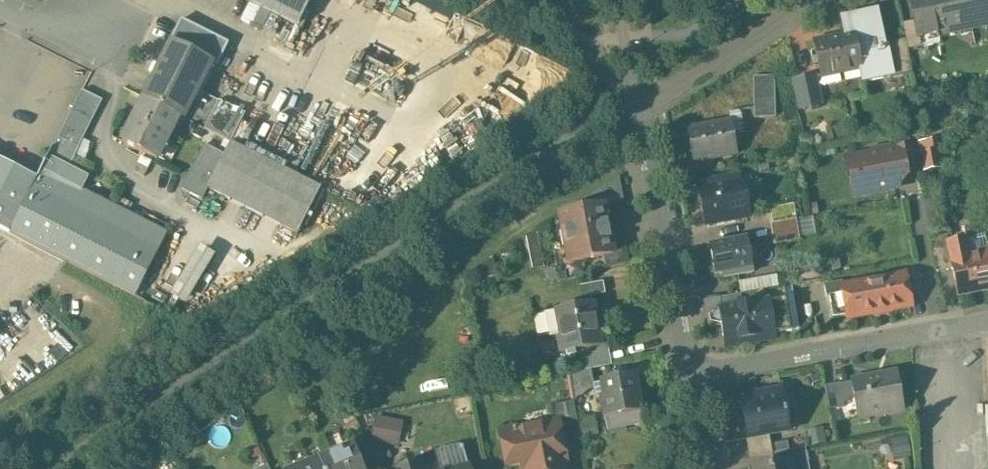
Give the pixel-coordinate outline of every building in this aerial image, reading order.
[(296,24),(308,0),(247,0),(296,24)] [(913,19),(931,15),(934,29),(968,21),(969,27),(987,23),(987,22),(983,0),(909,0),(913,19)] [(912,72),(907,49),(905,38),(888,42),(887,35),(881,37),(876,10),(840,17),(844,34),(853,32),(860,66),(863,80),(890,73),(891,77),(912,72)] [(931,15),(913,19),(901,22),(905,38),(907,49),(921,45),(918,32),(934,29),(931,15)] [(228,41),(180,17),(169,40),(208,60),(216,64),(228,41)] [(853,32),(844,34),(811,41),(820,76),(860,66),(853,32)] [(208,60),(169,40),(158,61),(150,58),(144,70),(153,74),(141,97),(177,114),(180,116),(194,87),(208,60)] [(813,77),(795,81),(800,107),(818,104),(813,77)] [(773,83),(761,83),(762,116),(774,116),(773,83)] [(78,87),(67,108),(90,119),(100,98),(78,87)] [(194,87),(180,116),(202,127),(217,98),(194,87)] [(177,114),(141,97),(120,139),(155,157),(177,114)] [(243,111),(217,98),(202,127),(229,140),(243,111)] [(90,119),(67,108),(43,158),(66,169),(90,119)] [(729,121),(687,128),(694,161),(735,154),(729,121)] [(319,186),(229,140),(223,152),(207,187),(297,233),(319,186)] [(207,187),(223,152),(202,141),(178,188),(201,199),(207,187)] [(913,143),(897,146),(902,170),(917,167),(913,143)] [(860,173),(849,176),(853,195),(898,187),(896,178),(902,170),(897,146),(858,154),(860,173)] [(938,148),(921,150),(923,168),(940,166),(938,148)] [(35,177),(0,159),(0,227),(7,230),(35,177)] [(165,230),(40,166),(35,177),(7,230),(133,294),(165,230)] [(741,179),(699,188),(705,224),(748,215),(741,179)] [(590,207),(603,205),(600,186),(588,194),(590,207)] [(794,202),(767,207),(770,223),(791,219),(797,218),(794,202)] [(590,207),(559,212),(568,261),(603,254),(612,253),(611,247),(603,205),(590,207)] [(791,219),(770,223),(774,243),(796,239),(791,219)] [(527,235),(533,265),(545,263),(539,233),(527,235)] [(951,266),(949,256),(946,243),(944,233),(928,236),(935,270),(951,266)] [(746,237),(709,244),(714,272),(730,269),(731,275),(752,271),(746,237)] [(964,240),(946,243),(949,256),(966,252),(964,240)] [(612,253),(603,254),(606,267),(629,262),(626,245),(611,247),(612,253)] [(949,256),(951,266),(957,295),(987,288),(987,253),(987,248),(966,252),(949,256)] [(210,262),(195,253),(165,306),(180,314),(210,262)] [(842,292),(825,295),(830,317),(847,314),(848,317),(910,306),(903,272),(841,284),(842,292)] [(603,279),(588,283),(590,294),(605,291),(603,279)] [(765,299),(719,307),(725,339),(770,333),(765,299)] [(590,302),(556,309),(561,334),(557,335),(560,351),(598,343),(590,302)] [(567,371),(573,400),(590,398),(588,383),(593,382),(590,368),(567,371)] [(897,371),(850,379),(857,416),(903,407),(897,371)] [(634,373),(602,380),(604,396),(600,396),(605,428),(641,423),(634,373)] [(840,381),(824,384),(829,408),(845,405),(840,381)] [(761,398),(740,402),(746,437),(768,433),(789,429),(782,387),(759,391),(761,398)] [(548,404),(552,422),(557,421),(561,439),(580,435),(573,400),(548,404)] [(400,445),(405,417),(376,413),(371,440),(400,445)] [(500,430),(503,446),(506,445),(508,456),(520,453),(523,468),(566,468),(565,463),(565,462),(561,439),(557,421),(552,422),(516,429),(515,427),(500,430)] [(768,433),(746,437),(750,455),(771,451),(768,433)] [(892,456),(911,454),(909,433),(889,436),(892,456)] [(972,433),(974,468),(987,468),(987,452),(987,433),(972,433)] [(805,445),(771,451),(773,461),(792,458),(793,463),(808,460),(805,445)] [(319,460),(323,468),(363,468),(353,446),(319,460)] [(773,461),(751,465),(751,468),(794,468),(793,463),(792,458),(773,461)] [(319,460),(297,468),(323,468),(319,460)]
